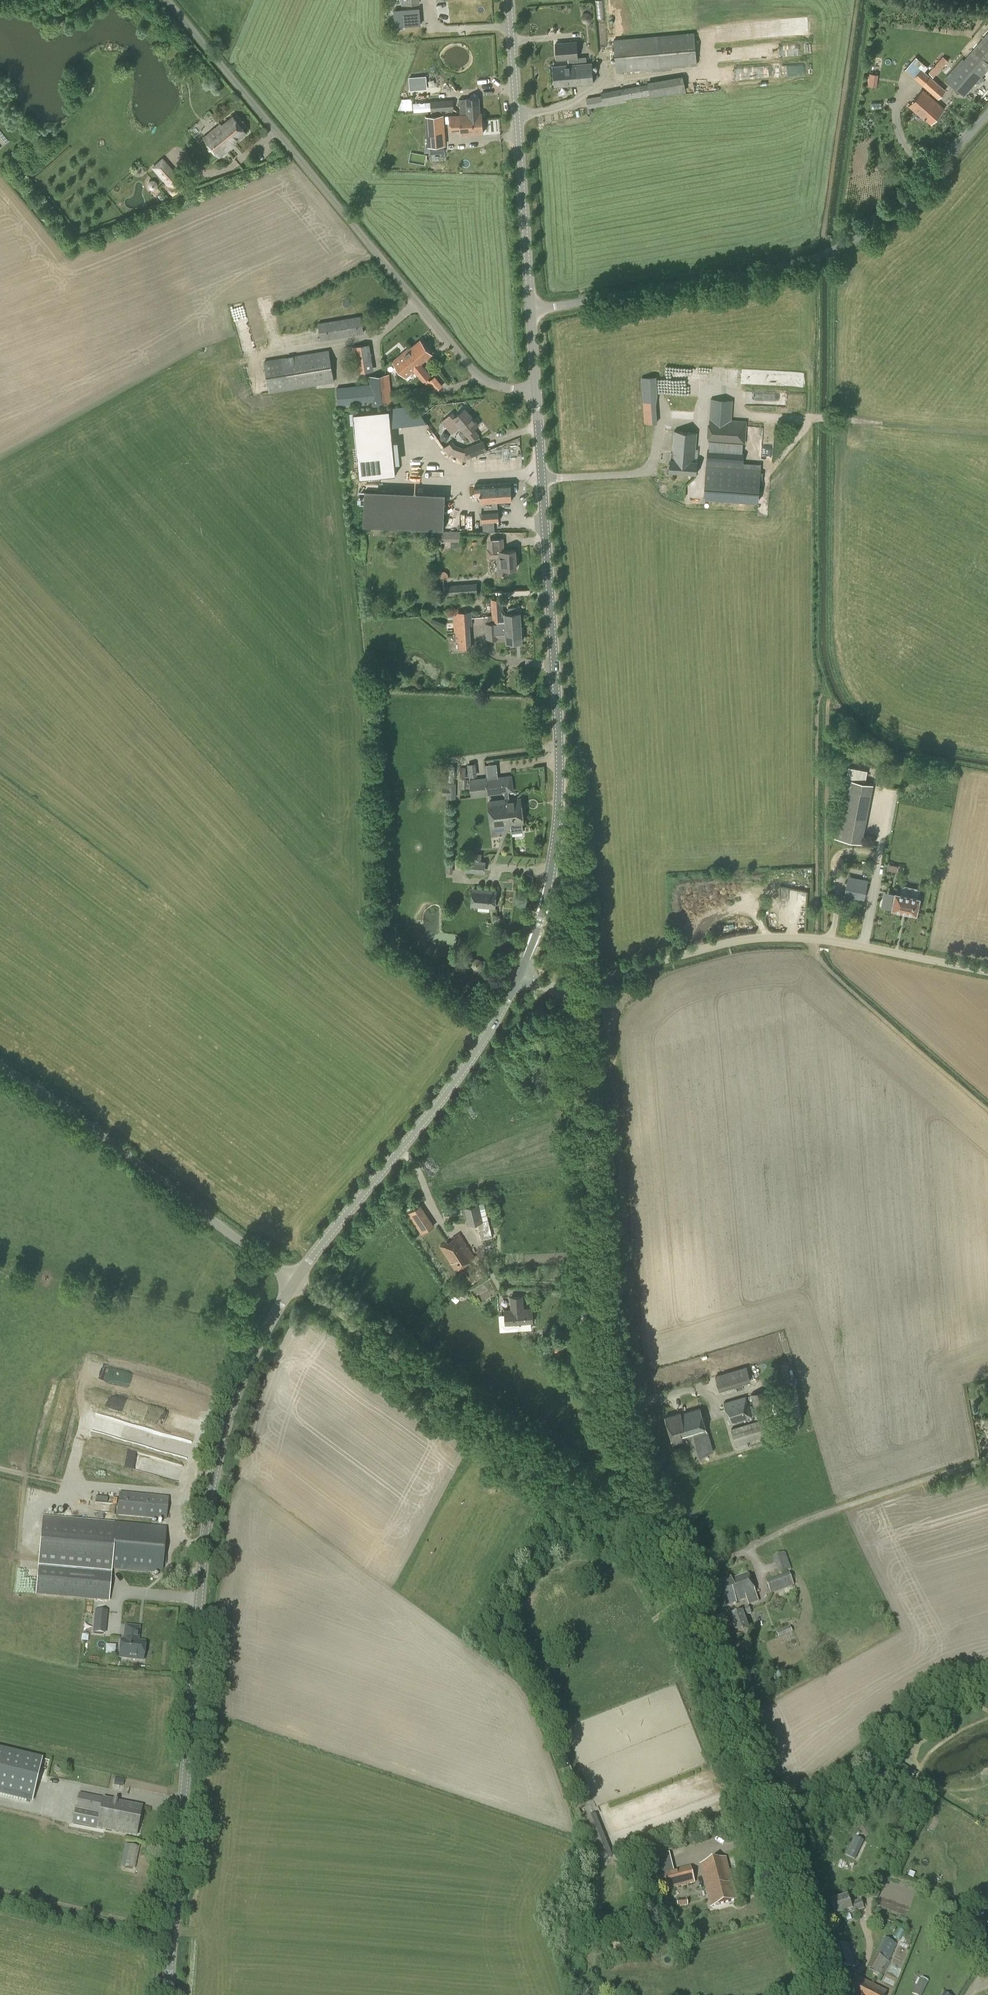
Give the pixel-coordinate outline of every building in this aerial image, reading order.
[(395,28),(419,27),(418,11),(394,12),(395,28)] [(768,22),(770,34),(774,33),(773,26),(782,25),(781,21),(768,22)] [(616,72),(697,65),(695,32),(613,40),(616,72)] [(987,69),(987,33),(947,82),(964,96),(987,69)] [(569,64),(587,62),(586,57),(578,58),(576,42),(556,44),(557,60),(568,59),(569,64)] [(933,77),(948,61),(943,56),(928,73),(933,77)] [(587,62),(569,64),(569,65),(553,66),(555,86),(593,83),(591,63),(587,63),(587,62)] [(946,90),(917,65),(910,72),(904,67),(893,78),(901,85),(905,81),(904,80),(910,74),(938,99),(946,90)] [(877,86),(878,73),(868,72),(867,85),(877,86)] [(686,91),(683,76),(648,82),(647,80),(634,82),(635,86),(601,91),(601,95),(586,98),(588,108),(627,101),(626,99),(650,94),(650,97),(686,91)] [(409,90),(423,90),(423,77),(409,77),(409,90)] [(931,123),(943,110),(937,104),(937,103),(923,90),(909,106),(923,119),(924,117),(931,123)] [(471,120),(482,119),(482,113),(480,113),(479,97),(459,99),(460,115),(467,115),(467,122),(472,122),(471,120)] [(442,110),(454,109),(453,99),(430,101),(431,105),(420,106),(420,111),(426,111),(426,110),(429,110),(429,111),(431,111),(431,113),(442,112),(442,110)] [(428,146),(446,145),(444,114),(425,116),(428,146)] [(461,126),(462,134),(483,133),(482,119),(471,120),(472,122),(467,122),(467,115),(460,115),(450,116),(451,127),(461,126)] [(246,132),(233,117),(222,126),(221,124),(204,138),(219,156),(236,143),(235,141),(246,132)] [(411,152),(410,162),(426,163),(427,154),(411,152)] [(181,177),(162,157),(151,167),(167,185),(172,195),(192,186),(190,183),(191,183),(188,177),(187,177),(186,175),(181,177)] [(321,340),(364,333),(361,316),(318,323),(321,340)] [(414,370),(433,393),(443,385),(435,376),(429,380),(427,378),(431,375),(422,364),(421,364),(420,363),(432,354),(420,340),(409,349),(408,348),(408,349),(415,357),(413,358),(419,366),(414,370)] [(360,371),(373,370),(371,343),(358,344),(360,371)] [(406,377),(414,370),(419,366),(413,358),(415,357),(408,349),(393,361),(406,377)] [(269,392),(334,382),(328,350),(264,361),(269,392)] [(390,390),(389,374),(370,376),(370,385),(337,388),(339,406),(372,403),(372,406),(392,404),(392,402),(410,400),(409,388),(390,390)] [(645,423),(657,423),(655,403),(657,394),(656,377),(649,377),(642,378),(645,423)] [(744,443),(746,421),(732,420),(733,400),(711,399),(710,418),(708,441),(744,443)] [(479,425),(465,409),(453,419),(450,415),(443,421),(452,432),(460,425),(462,429),(459,431),(459,434),(461,436),(463,436),(466,434),(472,441),(479,435),(474,429),(479,425)] [(361,480),(398,477),(392,411),(355,414),(361,480)] [(694,460),(696,433),(675,431),(673,452),(672,452),(671,458),(669,471),(696,473),(697,460),(694,460)] [(487,450),(483,440),(465,447),(455,445),(452,441),(444,447),(448,453),(465,459),(487,450)] [(708,449),(707,460),(743,463),(744,452),(708,449)] [(758,502),(761,464),(743,462),(743,467),(706,464),(704,498),(758,502)] [(496,483),(497,501),(511,500),(511,482),(496,483)] [(482,502),(497,501),(496,483),(475,484),(476,494),(482,494),(482,502)] [(442,528),(443,507),(444,493),(365,489),(363,524),(442,528)] [(483,521),(499,520),(498,510),(482,510),(483,521)] [(459,541),(460,532),(437,531),(437,540),(445,541),(445,547),(459,547),(459,541)] [(503,551),(503,548),(491,548),(492,557),(498,557),(499,575),(508,574),(507,568),(516,567),(515,550),(503,551)] [(440,579),(448,578),(448,573),(445,571),(440,571),(440,579)] [(446,585),(440,586),(441,594),(446,594),(477,592),(476,583),(446,585)] [(506,625),(521,624),(520,612),(519,612),(518,608),(516,607),(509,607),(507,609),(507,613),(503,614),(502,598),(491,599),(492,615),(488,615),(488,616),(499,615),(499,616),(503,616),(503,621),(506,621),(506,625)] [(471,642),(470,632),(473,632),(471,611),(453,612),(455,641),(456,641),(456,649),(467,648),(467,643),(471,642)] [(488,622),(487,622),(488,638),(497,637),(497,639),(501,638),(502,639),(507,639),(507,642),(522,641),(521,633),(522,633),(523,630),(523,628),(522,627),(521,626),(521,624),(506,625),(506,621),(503,621),(503,616),(499,616),(499,615),(488,616),(488,622)] [(489,777),(498,776),(497,762),(487,763),(489,777)] [(468,776),(477,775),(476,763),(467,763),(468,776)] [(861,773),(862,765),(849,764),(849,771),(861,773)] [(847,778),(860,781),(862,774),(848,772),(847,778)] [(505,792),(503,776),(498,776),(489,777),(486,777),(469,779),(471,797),(488,795),(488,794),(505,792)] [(455,798),(456,783),(448,783),(448,787),(443,787),(443,794),(447,795),(448,798),(455,798)] [(507,810),(509,823),(510,823),(511,832),(512,832),(523,831),(522,822),(524,822),(521,798),(504,800),(505,810),(507,810)] [(492,825),(509,823),(507,810),(505,810),(504,800),(489,802),(492,825)] [(864,832),(866,823),(841,818),(837,839),(862,844),(864,832)] [(480,860),(480,854),(471,853),(470,859),(466,859),(465,871),(485,873),(486,860),(480,860)] [(864,899),(867,883),(847,880),(845,895),(864,899)] [(494,906),(495,891),(474,889),(472,904),(494,906)] [(889,892),(886,906),(892,908),(892,909),(916,914),(919,898),(895,893),(889,892)] [(394,908),(400,905),(397,900),(391,903),(394,908)] [(483,1203),(470,1205),(469,1200),(460,1202),(460,1201),(441,1205),(442,1208),(449,1206),(450,1211),(465,1207),(467,1215),(469,1225),(477,1223),(480,1239),(491,1236),(483,1203)] [(434,1225),(421,1205),(408,1213),(421,1234),(434,1225)] [(447,1240),(440,1245),(456,1270),(475,1257),(459,1233),(453,1238),(453,1239),(448,1242),(447,1240)] [(523,1308),(522,1296),(511,1297),(512,1309),(506,1310),(506,1324),(533,1322),(532,1308),(523,1308)] [(720,1391),(751,1381),(746,1366),(715,1375),(720,1391)] [(756,1415),(771,1411),(765,1390),(750,1394),(756,1415)] [(729,1424),(753,1417),(746,1396),(723,1402),(729,1424)] [(701,1413),(700,1408),(681,1413),(681,1412),(665,1416),(673,1443),(684,1440),(684,1439),(689,1437),(695,1457),(713,1451),(708,1431),(707,1431),(705,1426),(706,1426),(702,1413),(701,1413)] [(737,1450),(749,1446),(747,1442),(766,1436),(774,1433),(769,1417),(730,1428),(736,1445),(737,1450)] [(168,1498),(119,1493),(117,1516),(166,1521),(168,1498)] [(162,1573),(166,1529),(114,1524),(114,1522),(42,1516),(35,1596),(109,1602),(109,1599),(112,1569),(117,1570),(162,1574),(162,1573)] [(779,1574),(791,1570),(785,1552),(773,1557),(779,1574)] [(731,1577),(716,1583),(724,1604),(726,1609),(737,1605),(737,1603),(746,1599),(757,1596),(755,1590),(752,1582),(750,1578),(748,1573),(731,1579),(731,1577)] [(771,1595),(794,1586),(789,1573),(767,1582),(771,1595)] [(736,1637),(748,1633),(742,1617),(750,1614),(747,1608),(736,1612),(738,1615),(729,1619),(736,1637)] [(94,1620),(104,1621),(105,1611),(95,1610),(94,1620)] [(779,1638),(793,1632),(790,1626),(776,1632),(779,1638)] [(137,1642),(139,1628),(125,1627),(124,1641),(121,1640),(119,1658),(143,1661),(145,1643),(137,1642)] [(31,1800),(41,1761),(0,1751),(0,1793),(31,1800)] [(136,1837),(142,1807),(79,1794),(73,1824),(136,1837)] [(581,1820),(590,1843),(604,1837),(595,1814),(581,1820)] [(855,1860),(863,1841),(854,1836),(846,1856),(855,1860)] [(134,1870),(139,1847),(125,1844),(120,1867),(134,1870)] [(665,1873),(660,1856),(647,1859),(651,1876),(665,1873)] [(733,1884),(726,1858),(700,1865),(706,1889),(711,1907),(737,1900),(733,1884)] [(655,1894),(695,1883),(691,1866),(665,1873),(651,1876),(650,1877),(655,1894)] [(848,1905),(845,1897),(830,1903),(834,1916),(843,1913),(843,1916),(863,1909),(860,1901),(848,1905)] [(882,1976),(890,1962),(888,1961),(897,1944),(884,1937),(868,1969),(882,1976)] [(838,1974),(854,1969),(847,1946),(831,1950),(838,1974)] [(885,1992),(855,1977),(846,1994),(884,1994),(885,1992)] [(928,1982),(920,1978),(912,1994),(913,1994),(922,1994),(928,1982)]
